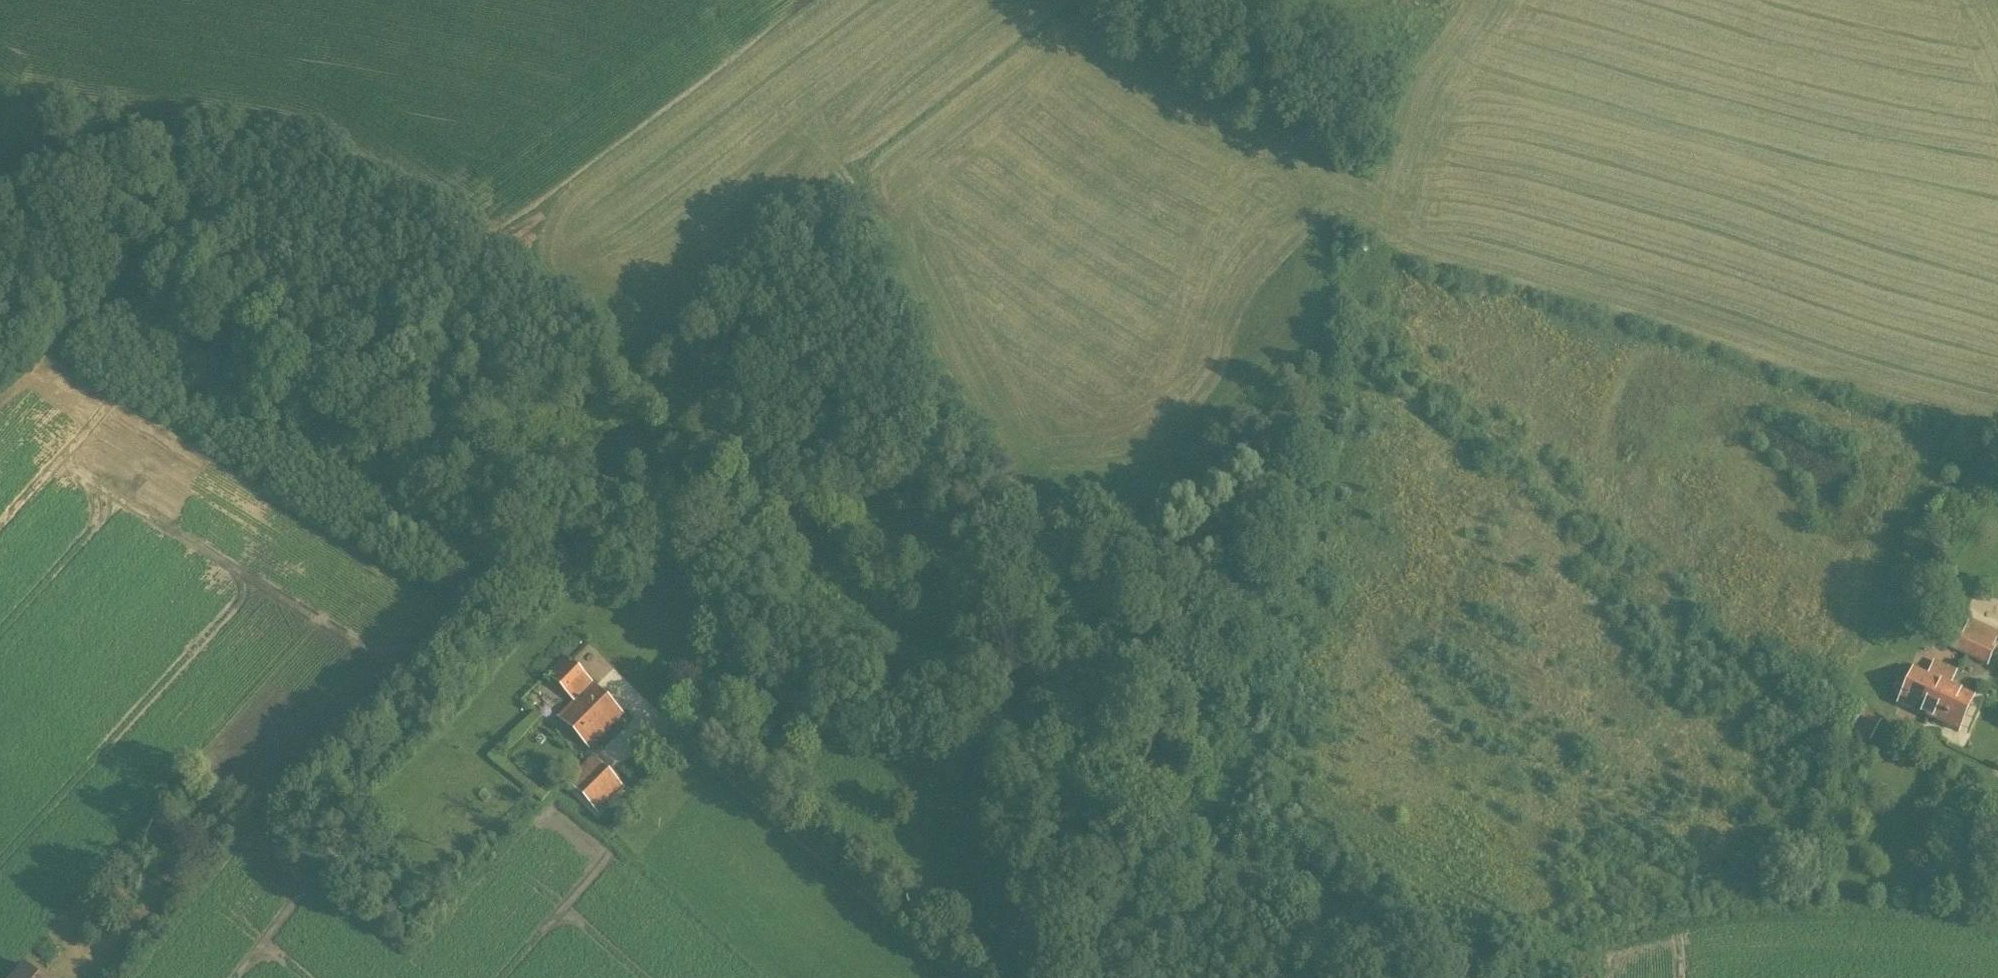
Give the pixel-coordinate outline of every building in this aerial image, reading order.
[(1988,666),(1997,646),(1994,645),(1997,637),(1997,633),(1969,620),(1964,630),(1951,623),(1941,645),(1988,666)] [(575,704),(559,719),(588,749),(621,716),(564,658),(545,677),(575,704)] [(1898,706),(1958,733),(1974,698),(1914,670),(1898,706)] [(1862,709),(1851,731),(1877,744),(1884,728),(1879,725),(1881,720),(1862,709)] [(623,788),(610,775),(593,758),(566,784),(597,813),(623,788)] [(25,967),(15,977),(37,977),(25,967)]
